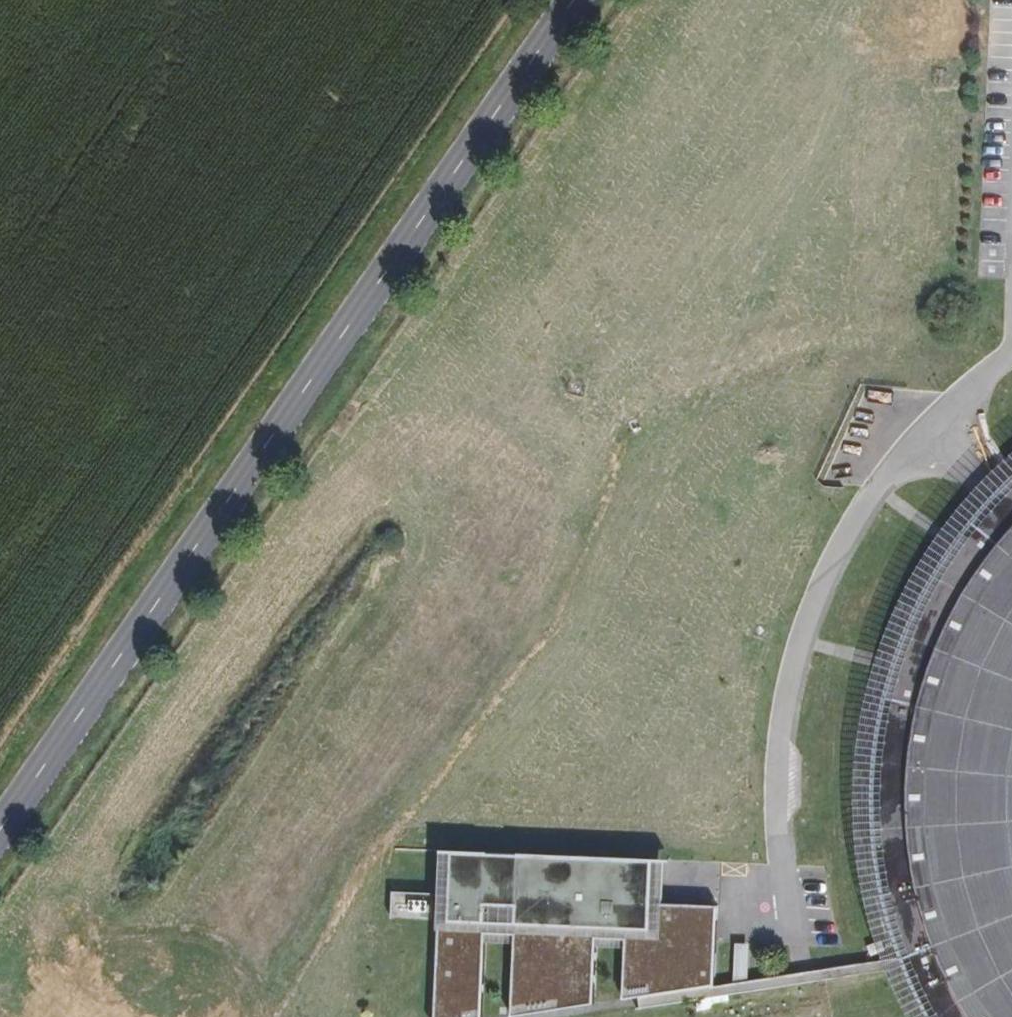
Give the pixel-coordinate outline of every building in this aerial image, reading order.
[(862,721),(859,751),(857,781),(857,812),(859,842),(864,873),(870,902),(878,932),(889,961),(893,972),(904,995),(916,1016),(1011,1016),(1011,452),(1006,457),(984,478),(963,501),(944,525),(941,530),(927,550),(912,577),(898,604),(886,632),(876,661),(868,691),(862,721)] [(443,854),(442,894),(441,920),(437,1016),(482,1016),(486,936),(516,936),(513,1016),(525,1016),(594,1006),(596,940),(626,941),(624,1001),(635,999),(714,988),(717,908),(664,909),(664,885),(665,862),(443,854)] [(441,920),(442,894),(394,892),(393,918),(441,920)] [(750,943),(734,943),(734,983),(750,981),(750,943)] [(893,972),(889,961),(714,988),(635,999),(637,1011),(893,972)]
